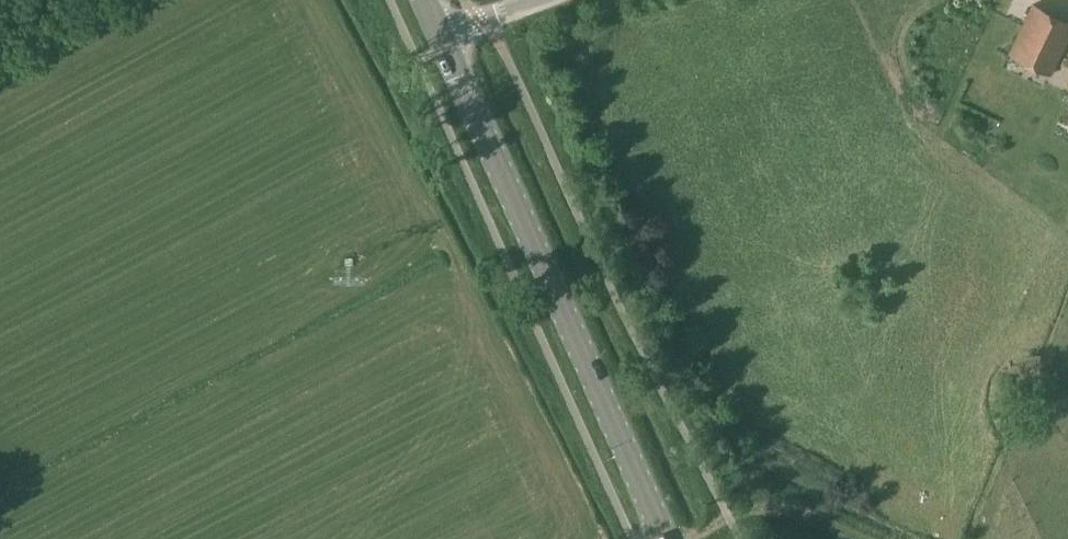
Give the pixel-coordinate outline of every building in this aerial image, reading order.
[(1067,36),(1067,17),(1037,1),(1012,53),(1051,72),(1067,36)]
